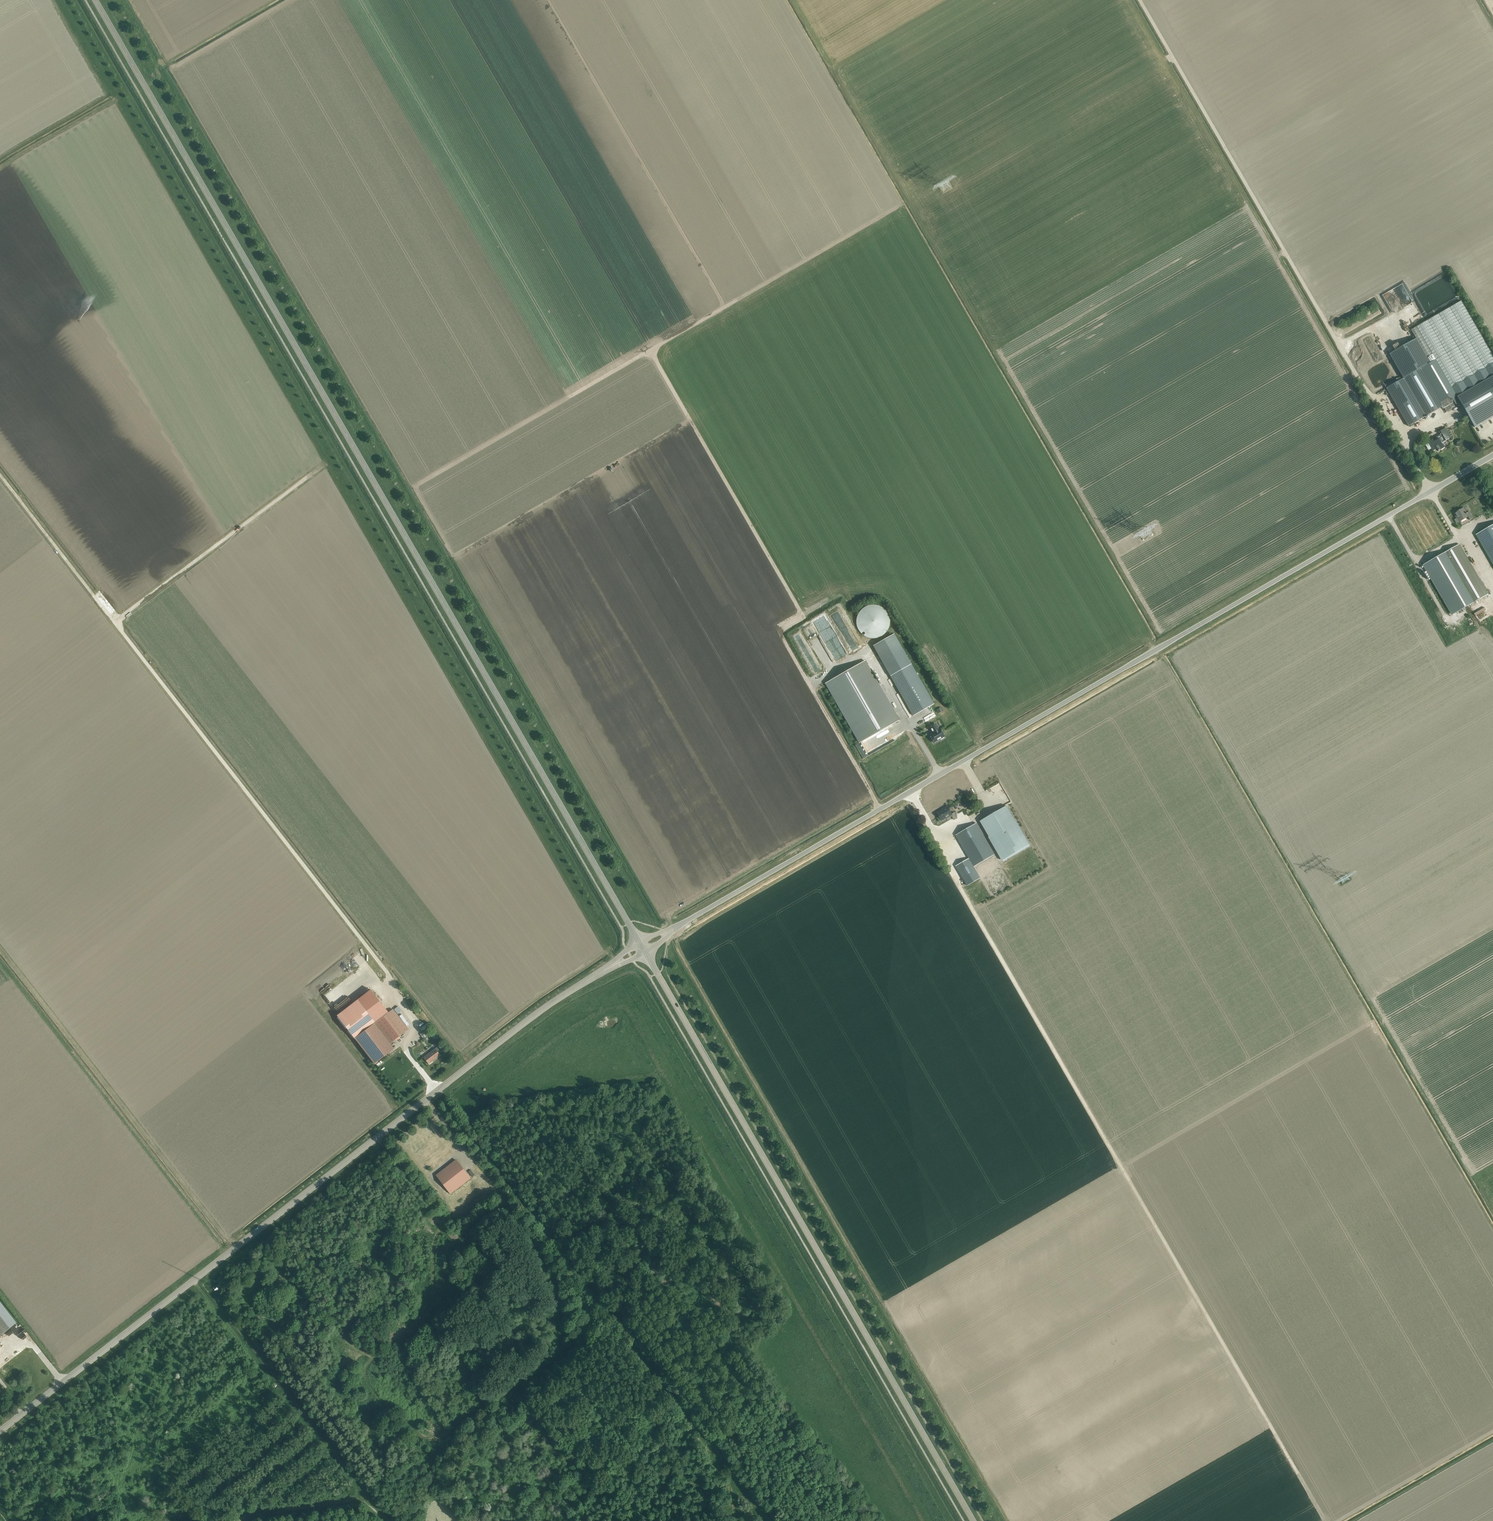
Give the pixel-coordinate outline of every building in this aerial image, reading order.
[(1461,301),(1410,330),(1416,340),(1430,363),(1451,399),(1452,398),(1492,375),(1492,356),(1461,301)] [(1389,312),(1378,318),(1386,334),(1391,331),(1389,327),(1395,324),(1389,312)] [(1388,341),(1381,348),(1386,353),(1396,343),(1393,340),(1390,343),(1388,341)] [(1390,355),(1403,378),(1419,369),(1430,363),(1416,340),(1390,355)] [(1446,412),(1455,407),(1451,399),(1430,363),(1419,369),(1441,407),(1442,409),(1444,408),(1446,412)] [(1386,388),(1408,426),(1441,407),(1419,369),(1403,378),(1386,388)] [(1452,398),(1453,399),(1456,405),(1460,402),(1475,427),(1492,417),(1492,375),(1452,398)] [(1442,443),(1451,438),(1445,428),(1439,432),(1440,435),(1428,442),(1433,451),(1437,449),(1438,451),(1445,447),(1442,443)] [(1469,520),(1473,518),(1469,511),(1466,513),(1463,508),(1454,513),(1457,518),(1455,520),(1457,523),(1468,517),(1469,520)] [(1492,565),(1492,525),(1475,535),(1492,565)] [(1452,615),(1488,594),(1459,544),(1423,566),(1452,615)] [(876,605),(873,605),(870,605),(867,606),(865,607),(862,609),(860,611),(858,613),(857,616),(856,619),(856,622),(856,625),(857,627),(858,630),(860,632),(862,635),(865,636),(867,637),(870,638),(873,638),(876,638),(879,637),(881,636),(884,635),(886,632),(887,630),(889,627),(889,625),(890,622),(889,619),(889,616),(887,613),(886,611),(884,609),(881,607),(879,606),(876,605)] [(118,623),(121,621),(117,614),(113,616),(118,623)] [(913,715),(933,703),(894,635),(874,647),(913,715)] [(826,683),(860,742),(898,720),(864,661),(826,683)] [(933,733),(929,735),(934,742),(940,739),(941,740),(944,738),(944,737),(944,736),(940,729),(939,730),(935,724),(929,727),(933,733)] [(954,820),(958,818),(954,812),(952,814),(947,806),(943,808),(944,809),(937,813),(941,820),(951,815),(954,820)] [(1003,860),(1029,845),(1006,806),(980,821),(1003,860)] [(956,835),(969,858),(974,866),(994,854),(976,823),(956,835)] [(980,878),(973,866),(974,866),(969,858),(956,866),(967,885),(980,878)] [(408,1029),(393,1009),(374,1024),(356,1001),(336,1016),(354,1039),(374,1064),(394,1049),(390,1043),(408,1029)] [(419,1031),(429,1025),(427,1022),(417,1027),(419,1031)] [(420,1034),(423,1038),(428,1035),(425,1030),(420,1034)] [(435,1049),(424,1057),(429,1064),(440,1055),(435,1049)] [(436,1175),(450,1193),(470,1178),(456,1160),(436,1175)] [(9,1328),(0,1317),(0,1335),(9,1328)]
